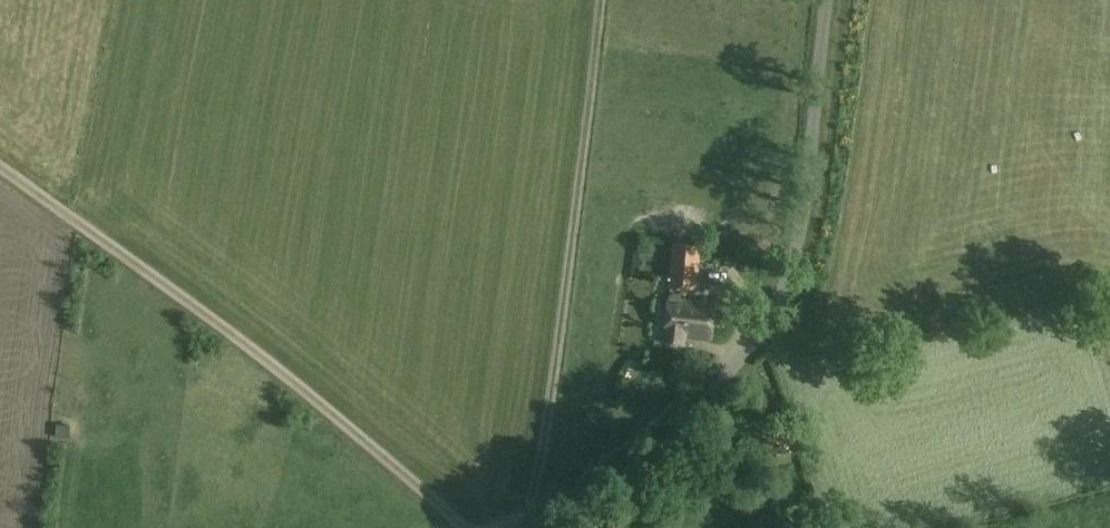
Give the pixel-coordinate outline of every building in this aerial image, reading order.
[(668,299),(664,342),(681,344),(682,336),(711,338),(714,303),(680,300),(681,288),(697,290),(701,245),(672,241),(668,287),(670,287),(669,299),(668,299)]
